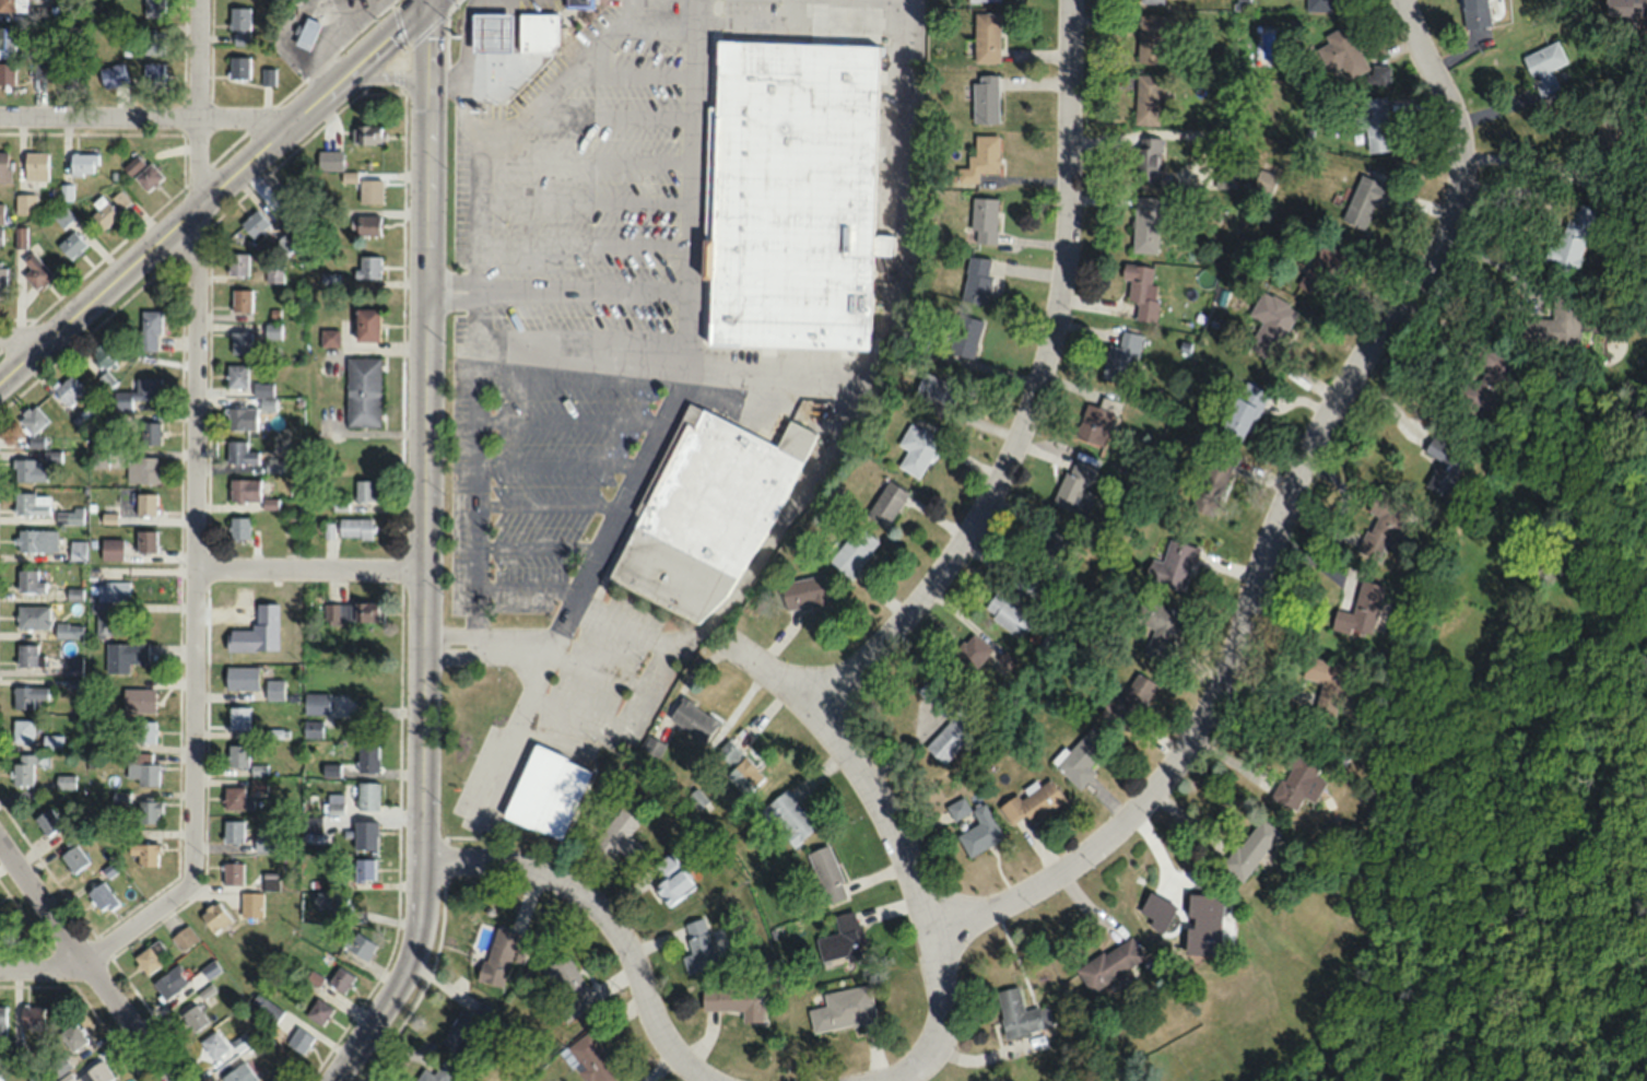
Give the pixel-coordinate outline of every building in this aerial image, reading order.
[(15,10),(15,20),(31,20),(31,10),(26,10),(26,0),(0,0),(0,10),(15,10)] [(163,0),(144,0),(144,16),(163,16),(163,0)] [(1332,10),(1332,0),(1305,0),(1305,10),(1332,10)] [(1465,28),(1490,26),(1488,0),(1462,0),(1465,28)] [(1605,14),(1646,14),(1646,0),(1605,0),(1605,14)] [(249,44),(249,7),(230,7),(230,44),(249,44)] [(510,11),(471,11),(471,52),(510,52),(510,11)] [(556,51),(556,13),(519,13),(519,51),(556,51)] [(1000,62),(1000,13),(974,13),(974,62),(1000,62)] [(1166,14),(1139,14),(1139,62),(1166,62),(1166,14)] [(320,23),(306,16),(293,42),(307,49),(320,23)] [(1322,36),(1343,81),(1367,69),(1375,86),(1391,79),(1383,63),(1369,70),(1347,24),(1322,36)] [(716,25),(707,330),(870,334),(879,30),(716,25)] [(0,26),(0,58),(15,58),(15,26),(0,26)] [(165,31),(143,31),(143,54),(165,54),(165,31)] [(1537,95),(1557,89),(1545,48),(1525,54),(1537,95)] [(249,55),(229,55),(229,77),(249,77),(249,55)] [(33,76),(47,75),(47,60),(33,60),(33,76)] [(14,62),(0,62),(0,84),(15,84),(14,62)] [(127,81),(122,62),(98,67),(102,87),(127,81)] [(163,84),(163,62),(143,62),(143,84),(163,84)] [(261,82),(273,82),(273,67),(261,67),(261,82)] [(973,74),(973,123),(999,123),(999,74),(973,74)] [(1135,74),(1135,124),(1162,125),(1163,74),(1135,74)] [(1368,151),(1391,149),(1386,96),(1362,98),(1363,110),(1354,110),(1355,128),(1366,128),(1368,151)] [(380,143),(380,124),(351,124),(351,143),(380,143)] [(999,170),(999,134),(975,134),(975,155),(968,156),(968,167),(958,167),(958,181),(978,181),(978,171),(999,170)] [(1136,182),(1161,182),(1161,136),(1136,136),(1136,182)] [(9,150),(0,150),(0,181),(9,181),(9,150)] [(342,150),(316,150),(316,169),(342,169),(342,150)] [(48,151),(26,151),(26,178),(48,178),(48,151)] [(97,151),(70,151),(70,174),(97,174),(97,151)] [(148,161),(146,164),(135,152),(122,165),(147,190),(162,174),(148,161)] [(1251,189),(1270,196),(1278,175),(1259,167),(1251,189)] [(355,181),(355,172),(342,172),(342,181),(355,181)] [(1385,183),(1360,173),(1342,218),(1367,228),(1385,183)] [(383,202),(383,178),(360,178),(360,202),(383,202)] [(61,198),(70,198),(70,184),(61,184),(61,198)] [(129,201),(120,189),(112,196),(122,207),(129,201)] [(17,212),(36,212),(36,192),(17,192),(17,212)] [(997,241),(998,196),(972,196),(971,241),(997,241)] [(1133,252),(1160,252),(1160,196),(1134,196),(1133,252)] [(103,229),(118,214),(103,198),(88,213),(103,229)] [(1578,271),(1596,206),(1572,199),(1559,246),(1549,244),(1544,261),(1578,271)] [(52,216),(63,227),(74,217),(64,206),(52,216)] [(254,238),(270,224),(256,208),(240,223),(254,238)] [(299,225),(289,212),(281,217),(290,231),(299,225)] [(380,214),(356,214),(356,233),(380,233),(380,214)] [(69,258),(86,245),(74,229),(56,242),(69,258)] [(1347,253),(1323,237),(1294,282),(1318,298),(1347,253)] [(30,268),(22,274),(36,289),(53,274),(31,251),(22,259),(30,268)] [(247,252),(227,252),(227,274),(247,274),(247,252)] [(993,258),(969,254),(962,301),(987,304),(993,258)] [(380,277),(380,255),(358,255),(358,278),(380,277)] [(1137,302),(1135,320),(1155,322),(1159,285),(1151,284),(1153,266),(1123,262),(1121,278),(1129,279),(1127,301),(1137,302)] [(282,266),(266,266),(266,282),(282,282),(282,266)] [(231,289),(231,311),(251,311),(251,289),(231,289)] [(1247,348),(1274,361),(1300,308),(1261,289),(1249,315),(1261,321),(1247,348)] [(1580,293),(1552,292),(1552,320),(1534,319),(1533,344),(1578,345),(1580,293)] [(355,340),(378,340),(378,308),(355,308),(355,340)] [(139,350),(160,350),(160,310),(139,310),(139,350)] [(948,351),(973,358),(984,320),(959,313),(948,351)] [(265,324),(265,338),(280,338),(280,324),(265,324)] [(320,329),(320,347),(339,347),(339,329),(320,329)] [(1110,343),(1102,378),(1132,385),(1144,335),(1125,330),(1120,346),(1110,343)] [(231,353),(251,353),(251,331),(231,331),(231,353)] [(105,369),(121,354),(105,337),(89,352),(105,369)] [(1491,410),(1516,362),(1492,349),(1473,386),(1471,385),(1460,407),(1478,416),(1483,406),(1491,410)] [(347,425),(380,425),(380,357),(347,357),(347,425)] [(227,386),(247,386),(247,364),(227,364),(227,386)] [(915,396),(952,409),(960,386),(924,373),(915,396)] [(53,391),(70,406),(84,389),(67,374),(53,391)] [(133,410),(133,400),(161,399),(161,378),(137,378),(137,391),(113,391),(114,410),(133,410)] [(1269,391),(1243,379),(1219,432),(1243,444),(1269,391)] [(274,396),(274,383),(253,383),(253,396),(274,396)] [(697,390),(804,445),(743,565),(636,510),(697,390)] [(1098,405),(1087,401),(1074,438),(1103,449),(1120,402),(1102,395),(1098,405)] [(259,409),(274,409),(274,398),(259,398),(259,409)] [(48,421),(35,404),(18,418),(32,434),(48,421)] [(71,420),(83,432),(98,417),(87,405),(71,420)] [(257,407),(225,407),(225,430),(257,430),(257,407)] [(122,417),(105,417),(105,431),(122,431),(122,417)] [(161,444),(161,421),(141,421),(141,444),(161,444)] [(899,444),(908,449),(899,467),(920,478),(941,439),(910,423),(899,444)] [(1439,460),(1425,486),(1445,497),(1463,462),(1450,455),(1454,448),(1432,436),(1424,452),(1439,460)] [(246,441),(227,441),(227,463),(258,463),(258,451),(246,451),(246,441)] [(1190,506),(1216,515),(1238,452),(1212,444),(1190,506)] [(60,451),(44,451),(44,461),(60,461),(60,451)] [(92,467),(108,467),(107,452),(92,452),(92,467)] [(127,483),(158,483),(158,456),(127,456),(127,483)] [(1097,467),(1075,457),(1053,502),(1084,516),(1095,493),(1087,489),(1097,467)] [(37,458),(14,459),(15,481),(45,481),(45,465),(37,465),(37,458)] [(259,499),(259,478),(229,478),(229,499),(259,499)] [(375,480),(355,480),(355,501),(375,501),(375,480)] [(866,515),(887,528),(909,492),(888,480),(866,515)] [(155,490),(120,490),(120,514),(155,514),(155,490)] [(49,493),(14,493),(14,515),(49,515),(49,493)] [(1408,503),(1380,494),(1360,553),(1388,562),(1408,503)] [(83,524),(83,508),(56,508),(56,524),(83,524)] [(1045,540),(1032,564),(1056,577),(1070,550),(1076,553),(1084,540),(1037,514),(1028,531),(1045,540)] [(249,516),(230,516),(230,539),(249,539),(249,516)] [(372,517),(338,517),(338,538),(372,538),(372,517)] [(881,544),(860,525),(829,559),(850,578),(881,544)] [(57,530),(16,529),(16,551),(56,551),(57,530)] [(137,551),(156,551),(156,530),(137,530),(137,551)] [(101,538),(101,559),(122,559),(122,538),(101,538)] [(1164,561),(1148,557),(1142,579),(1186,590),(1198,546),(1170,538),(1164,561)] [(85,560),(85,540),(70,540),(70,560),(85,560)] [(46,580),(38,580),(38,569),(17,569),(17,590),(46,590),(46,580)] [(1041,584),(1024,571),(1015,583),(1032,596),(1041,584)] [(833,608),(825,572),(779,583),(785,609),(811,603),(813,612),(833,608)] [(1384,585),(1361,579),(1352,612),(1337,608),(1332,627),(1370,637),(1384,585)] [(130,581),(99,581),(98,601),(95,601),(94,635),(129,635),(129,615),(107,615),(107,600),(130,600),(130,581)] [(68,598),(84,598),(84,588),(68,588),(68,598)] [(1022,639),(1030,628),(1037,633),(1043,624),(996,592),(982,612),(1022,639)] [(1183,611),(1142,596),(1133,621),(1153,628),(1144,653),(1165,660),(1183,611)] [(382,622),(382,602),(325,601),(325,621),(382,622)] [(50,605),(16,605),(16,626),(50,626),(50,605)] [(82,637),(82,622),(55,622),(55,637),(82,637)] [(227,630),(227,650),(258,650),(258,630),(227,630)] [(1050,655),(1061,638),(1050,631),(1039,647),(1050,655)] [(992,652),(975,632),(952,653),(969,672),(992,652)] [(148,641),(106,641),(106,672),(128,672),(128,661),(148,661),(148,641)] [(37,665),(37,643),(17,643),(17,665),(37,665)] [(1347,664),(1300,653),(1295,674),(1322,680),(1315,712),(1335,716),(1347,664)] [(67,674),(82,674),(82,656),(67,656),(67,674)] [(257,689),(257,666),(226,666),(226,689),(257,689)] [(1099,713),(1129,731),(1156,683),(1136,671),(1121,697),(1112,692),(1099,713)] [(282,679),(266,679),(266,700),(282,700),(282,679)] [(48,685),(12,685),(12,707),(34,707),(34,697),(48,697),(48,685)] [(155,687),(122,687),(122,712),(155,712),(155,687)] [(304,713),(328,713),(328,692),(304,692),(304,713)] [(705,742),(719,720),(681,697),(668,720),(705,742)] [(229,728),(248,728),(248,706),(229,706),(229,728)] [(32,719),(13,719),(13,742),(32,742),(32,719)] [(132,720),(132,741),(155,741),(155,720),(132,720)] [(322,737),(322,720),(303,720),(303,737),(322,737)] [(1054,765),(1079,789),(1095,773),(1088,766),(1112,742),(1094,724),(1054,765)] [(62,748),(62,735),(44,735),(44,748),(62,748)] [(747,796),(766,777),(730,742),(712,760),(747,796)] [(357,772),(378,772),(378,743),(357,743),(357,772)] [(248,744),(227,744),(227,766),(248,766),(248,744)] [(591,765),(531,744),(504,818),(564,839),(591,765)] [(35,754),(19,753),(19,762),(12,762),(11,784),(34,785),(35,754)] [(157,753),(128,753),(128,778),(137,778),(137,785),(157,785),(157,753)] [(1273,797),(1303,813),(1321,780),(1315,777),(1321,767),(1296,754),(1273,797)] [(251,775),(266,775),(266,765),(251,765),(251,775)] [(75,775),(56,775),(56,789),(75,789),(75,775)] [(1065,803),(1050,777),(1018,796),(1016,792),(998,803),(1010,824),(1027,814),(1032,823),(1065,803)] [(357,809),(379,809),(379,782),(357,782),(357,809)] [(224,809),(254,809),(254,799),(244,799),(244,786),(224,786),(224,809)] [(817,827),(785,789),(760,810),(792,848),(817,827)] [(129,793),(112,793),(112,802),(129,802),(129,793)] [(161,823),(161,799),(139,799),(139,823),(161,823)] [(1004,837),(984,802),(970,810),(977,822),(956,835),(968,857),(1004,837)] [(643,818),(624,803),(592,843),(612,858),(618,850),(631,860),(642,845),(630,835),(643,818)] [(46,836),(62,824),(49,807),(33,818),(46,836)] [(1245,881),(1279,830),(1258,816),(1224,867),(1245,881)] [(243,820),(223,820),(223,842),(243,842),(243,820)] [(378,820),(354,820),(354,849),(378,849),(378,820)] [(275,831),(255,831),(255,851),(275,851),(275,831)] [(60,853),(71,873),(89,863),(77,843),(60,853)] [(159,843),(128,843),(128,855),(138,855),(138,866),(159,866),(159,843)] [(826,906),(848,898),(830,844),(808,851),(826,906)] [(663,878),(652,886),(668,907),(695,887),(670,853),(653,865),(663,878)] [(375,880),(375,858),(355,858),(355,880),(375,880)] [(243,883),(243,862),(223,862),(223,883),(243,883)] [(118,905),(104,880),(87,890),(101,915),(118,905)] [(242,916),(263,916),(263,892),(242,892),(242,916)] [(330,916),(346,916),(346,893),(313,893),(313,908),(330,908),(330,916)] [(1218,955),(1220,929),(1210,928),(1211,916),(1221,917),(1223,895),(1190,893),(1188,919),(1171,917),(1172,903),(1154,902),(1152,927),(1187,929),(1186,953),(1218,955)] [(232,919),(218,901),(200,914),(214,932),(232,919)] [(835,914),(839,933),(817,938),(823,966),(863,958),(860,944),(865,943),(857,909),(835,914)] [(704,917),(683,924),(692,953),(682,956),(687,972),(719,962),(704,917)] [(184,951),(199,938),(186,924),(172,936),(184,951)] [(505,987),(521,934),(495,926),(479,979),(505,987)] [(377,944),(355,930),(344,947),(367,961),(377,944)] [(1145,959),(1131,935),(1074,968),(1088,992),(1145,959)] [(164,949),(157,939),(133,956),(147,975),(162,964),(156,955),(164,949)] [(189,980),(176,964),(152,983),(165,999),(189,980)] [(343,994),(355,976),(339,965),(327,983),(343,994)] [(823,992),(826,1005),(808,1008),(812,1032),(876,1021),(870,984),(823,992)] [(743,1010),(743,1022),(763,1022),(763,985),(703,985),(703,1010),(743,1010)] [(1005,1037),(1044,1029),(1040,1006),(1023,1009),(1019,985),(996,990),(1005,1037)] [(284,1009),(258,993),(249,1007),(275,1023),(284,1009)] [(321,1025),(334,1009),(318,997),(306,1013),(321,1025)] [(441,1041),(464,1057),(494,1010),(481,1001),(473,1014),(463,1007),(441,1041)] [(191,1033),(209,1022),(197,1004),(179,1015),(191,1033)] [(44,1026),(44,1005),(22,1005),(22,1026),(44,1026)] [(72,1052),(88,1040),(75,1021),(59,1033),(72,1052)] [(287,1042),(301,1054),(314,1037),(300,1026),(287,1042)] [(571,1067),(575,1064),(587,1080),(593,1080),(621,1080),(623,1079),(588,1030),(559,1051),(571,1067)] [(213,1060),(229,1048),(216,1031),(200,1044),(213,1060)] [(252,1041),(244,1032),(231,1043),(240,1053),(252,1041)] [(71,1067),(64,1057),(51,1066),(58,1076),(71,1067)] [(257,1079),(245,1061),(222,1077),(224,1080),(254,1080),(257,1079)]
